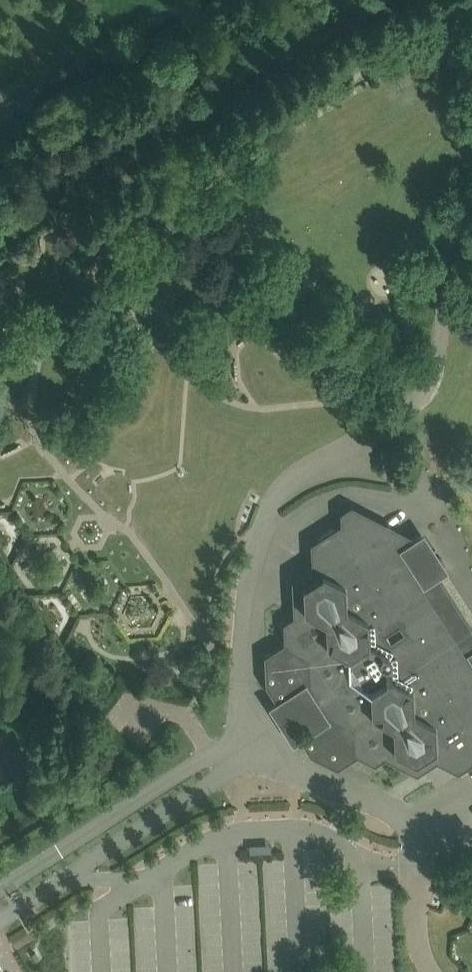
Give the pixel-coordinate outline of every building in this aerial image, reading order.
[(430,581),(445,571),(444,570),(440,572),(419,538),(422,536),(421,535),(405,545),(363,523),(343,536),(342,536),(333,531),(332,531),(322,538),(324,572),(303,586),(304,610),(284,623),(285,647),(265,660),(266,685),(280,706),(281,706),(279,702),(289,697),(310,730),(300,736),(298,732),(297,733),(311,754),(333,766),(353,752),(375,764),(385,757),(417,774),(438,760),(437,749),(457,759),(471,750),(471,647),(430,581)]
